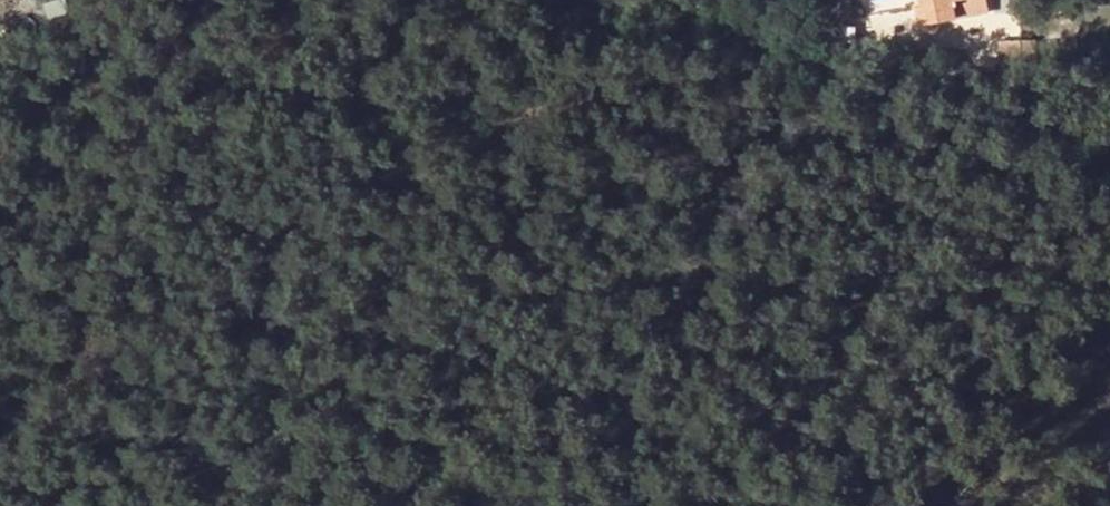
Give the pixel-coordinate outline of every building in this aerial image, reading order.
[(922,3),(916,4),(918,22),(957,16),(955,0),(922,0),(922,3)] [(989,11),(988,0),(955,0),(957,16),(989,11)] [(876,51),(898,52),(898,42),(877,41),(876,51)]
